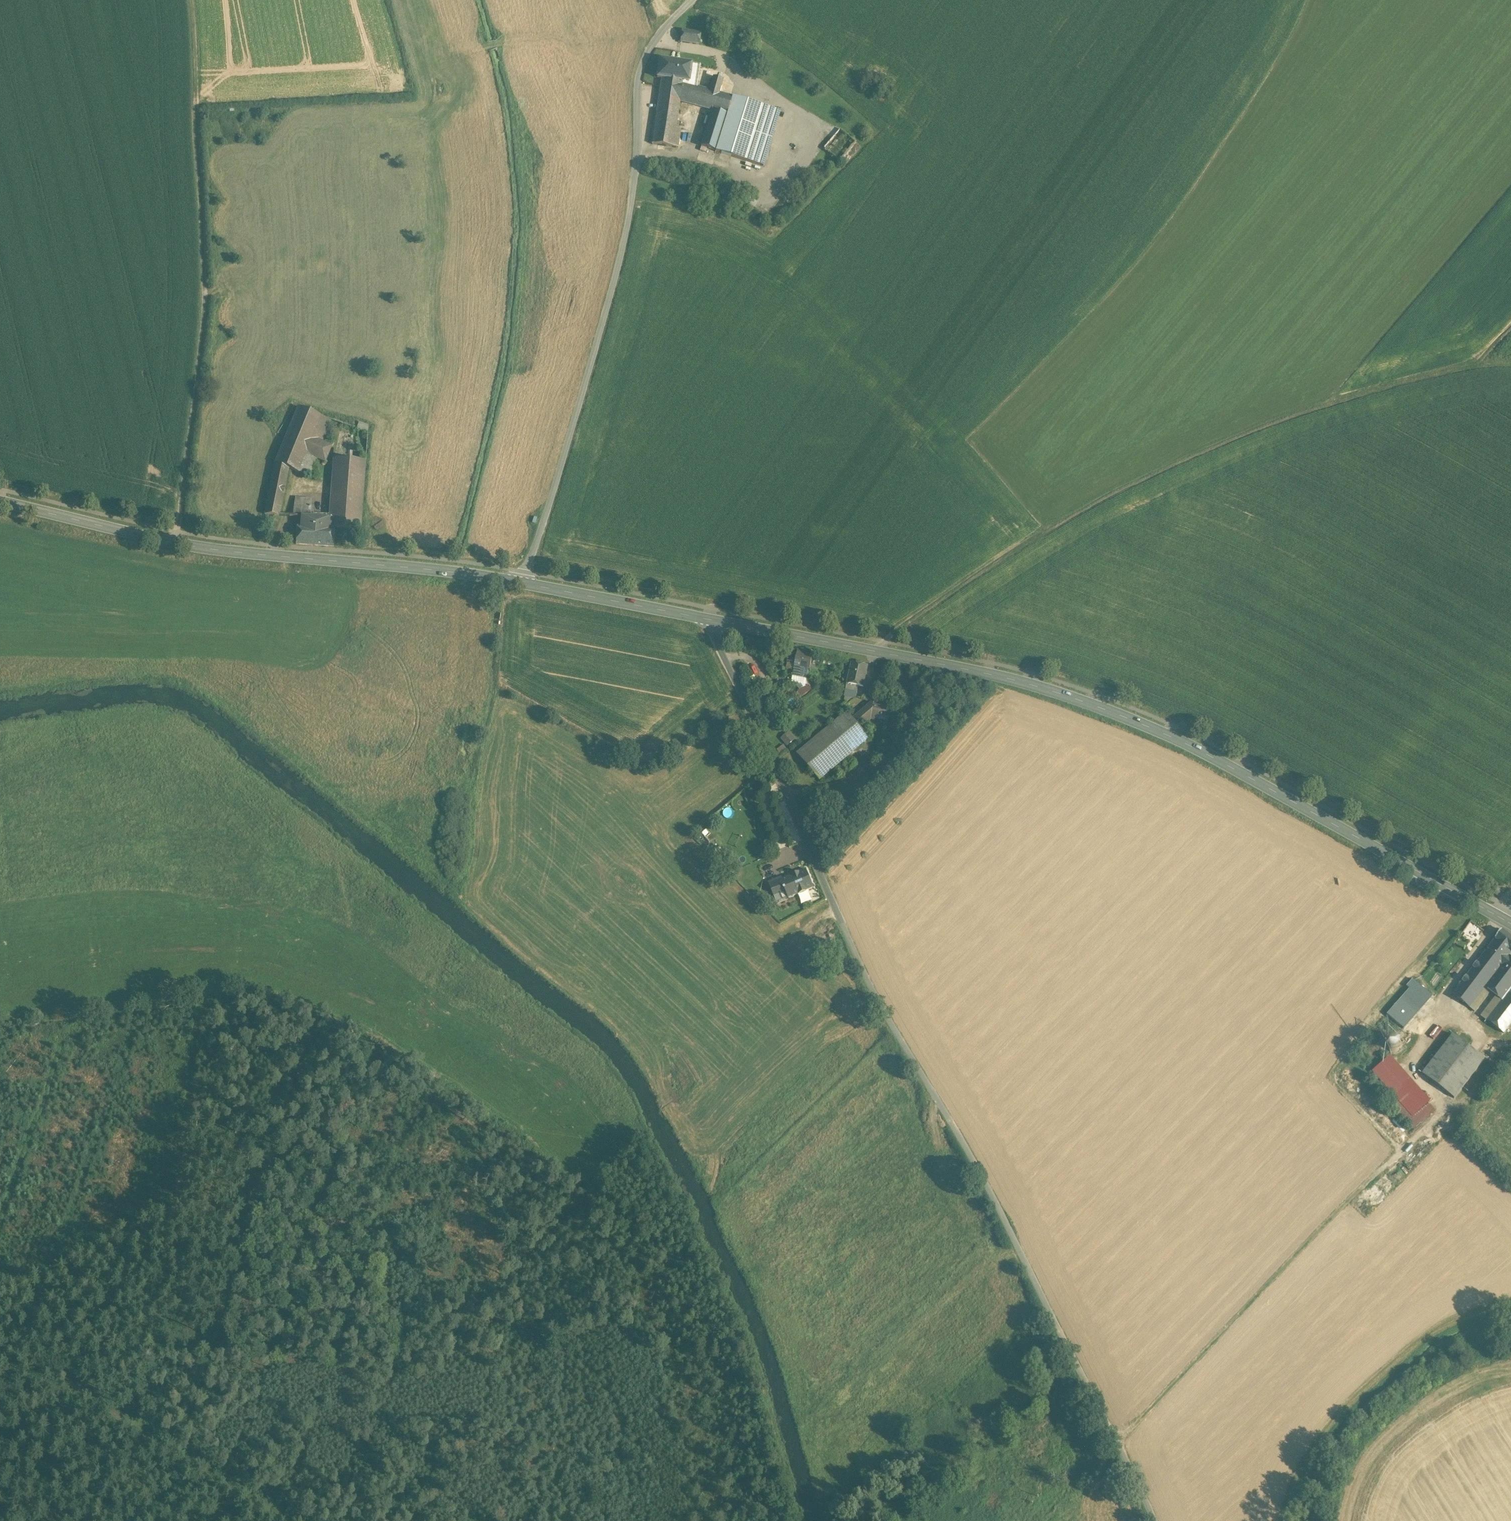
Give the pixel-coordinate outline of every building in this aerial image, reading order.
[(701,34),(682,31),(680,42),(699,45),(701,34)] [(700,66),(659,60),(657,79),(662,79),(659,99),(680,102),(712,111),(717,93),(710,91),(697,87),(700,66)] [(723,80),(713,77),(710,91),(717,93),(719,94),(723,80)] [(719,94),(717,93),(712,111),(701,147),(716,151),(733,97),(719,94)] [(780,112),(733,97),(716,151),(716,152),(763,167),(780,112)] [(680,102),(659,99),(652,145),(678,149),(681,130),(676,129),(680,102)] [(856,143),(840,129),(824,148),(840,162),(856,143)] [(745,201),(734,210),(743,219),(753,210),(745,201)] [(298,407),(275,464),(289,470),(300,474),(300,473),(323,418),(298,407)] [(323,418),(300,473),(305,476),(312,471),(317,459),(324,443),(321,442),(331,421),(323,418)] [(368,426),(359,423),(356,430),(368,434),(368,426)] [(366,461),(334,459),(329,519),(329,528),(335,529),(361,530),(366,461)] [(289,470),(275,464),(264,515),(265,516),(279,516),(289,470)] [(312,500),(295,498),(293,517),(301,518),(301,517),(311,517),(312,500)] [(311,517),(301,517),(301,518),(301,526),(297,526),(296,545),(334,547),(335,529),(329,528),(329,519),(311,517)] [(813,656),(798,653),(797,657),(796,663),(795,668),(797,668),(796,675),(803,676),(802,678),(805,679),(805,676),(809,677),(813,656)] [(869,666),(852,663),(847,684),(859,687),(864,687),(869,666)] [(859,687),(847,684),(846,691),(856,692),(858,693),(859,687)] [(807,687),(797,695),(801,700),(811,692),(807,687)] [(847,702),(854,696),(856,696),(856,692),(846,691),(844,701),(847,702)] [(895,706),(874,702),(854,720),(861,729),(872,720),(892,724),(895,706)] [(848,713),(798,755),(820,781),(870,739),(861,729),(854,720),(848,713)] [(781,739),(788,747),(796,740),(790,732),(781,739)] [(803,767),(803,765),(803,762),(801,760),(799,759),(797,758),(794,759),(792,760),(791,762),(790,765),(791,767),(792,769),(794,771),(797,771),(799,771),(801,769),(803,767)] [(806,872),(792,878),(799,895),(813,889),(806,872)] [(783,882),(782,882),(786,891),(789,899),(799,895),(792,878),(783,882)] [(782,879),(769,884),(774,896),(786,891),(782,882),(783,882),(782,879)] [(1502,931),(1477,966),(1494,979),(1508,960),(1510,956),(1510,938),(1502,931)] [(1495,999),(1502,1004),(1510,992),(1510,962),(1508,960),(1494,979),(1485,992),(1490,995),(1495,999)] [(1454,998),(1471,1010),(1485,992),(1494,979),(1477,966),(1454,998)] [(1410,989),(1387,1015),(1403,1030),(1427,1004),(1410,989)] [(1476,1014),(1490,995),(1485,992),(1471,1010),(1476,1014)] [(1506,1035),(1510,1028),(1510,992),(1502,1004),(1489,1023),(1506,1035)] [(1489,1023),(1502,1004),(1495,999),(1482,1018),(1489,1023)] [(1484,1060),(1453,1038),(1424,1077),(1455,1100),(1484,1060)] [(1398,1052),(1399,1048),(1398,1043),(1395,1040),(1391,1039),(1387,1039),(1383,1042),(1381,1046),(1381,1050),(1383,1054),(1387,1056),(1391,1057),(1395,1055),(1398,1052)] [(1372,1074),(1384,1088),(1412,1121),(1430,1107),(1390,1060),(1372,1074)] [(1436,1114),(1430,1107),(1412,1121),(1384,1088),(1378,1093),(1412,1133),(1436,1114)]
